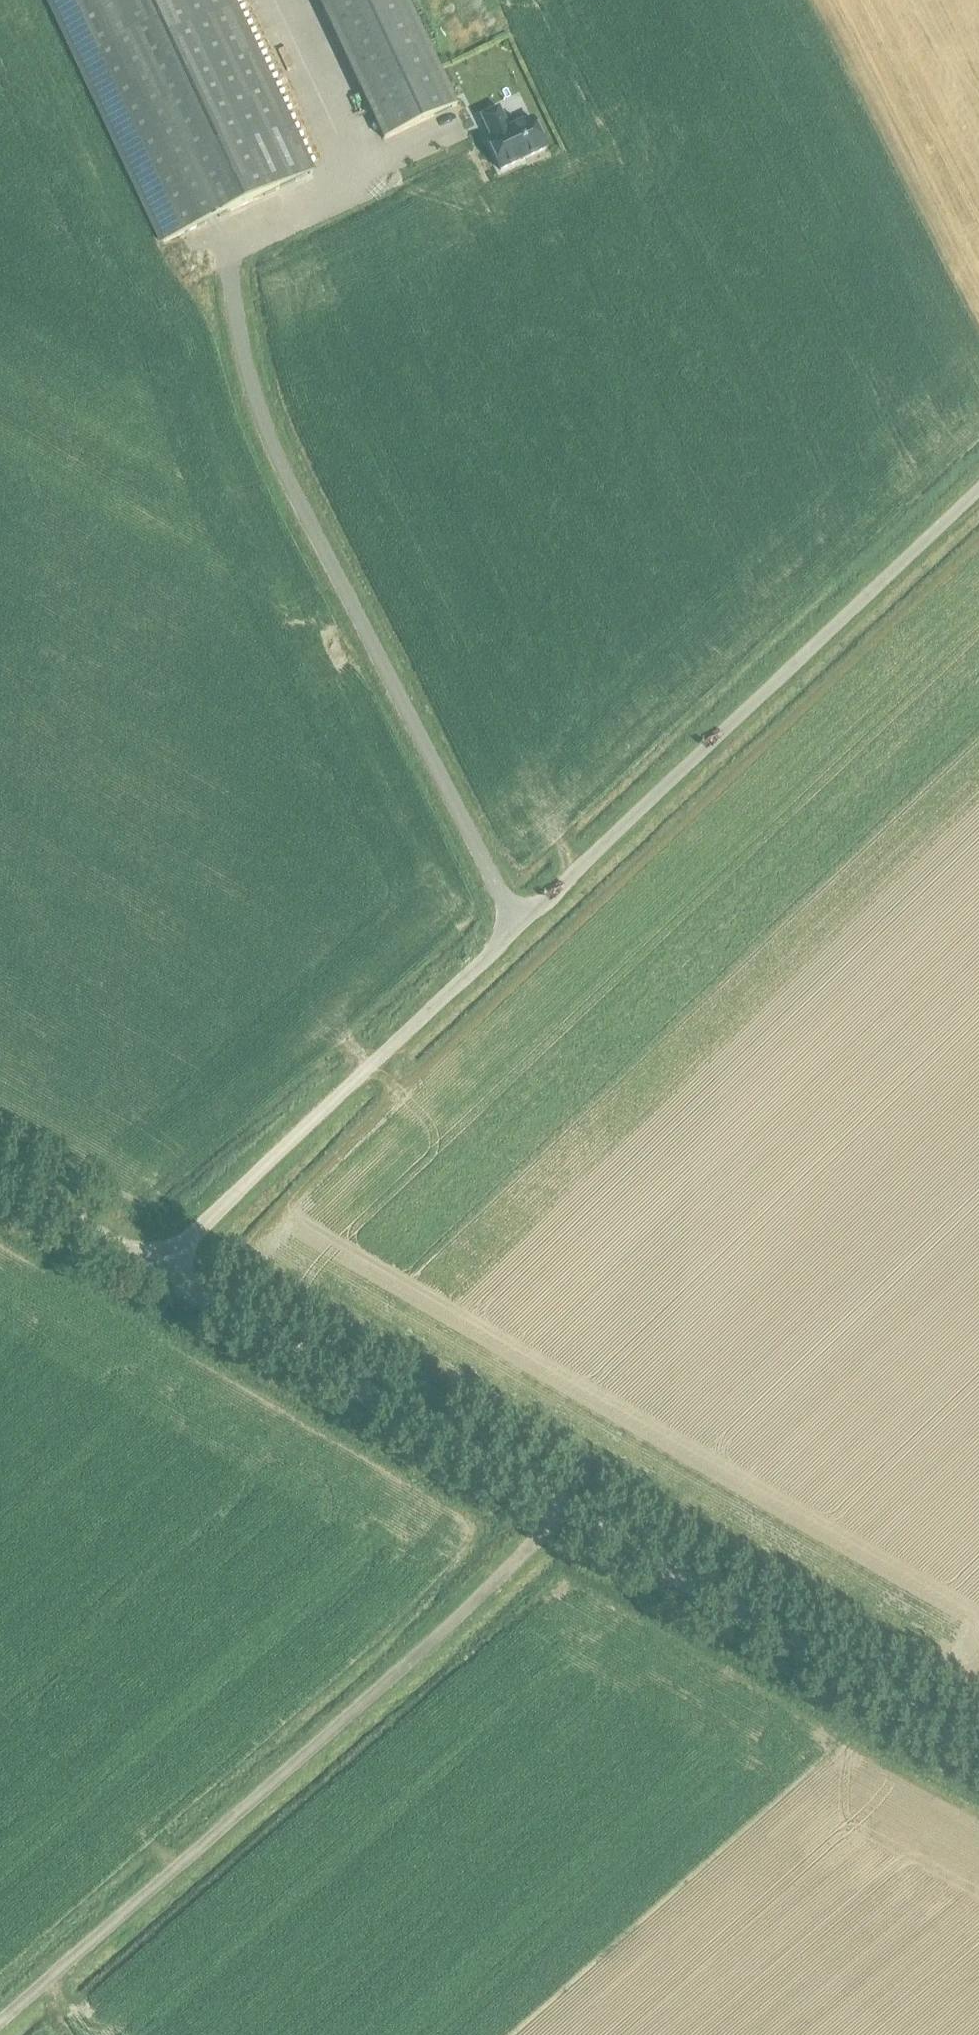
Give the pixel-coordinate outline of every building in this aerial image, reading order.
[(163,243),(312,174),(230,0),(49,0),(163,243)] [(407,0),(319,0),(384,140),(457,106),(407,0)] [(508,130),(499,109),(480,117),(490,138),(486,140),(500,171),(546,150),(532,119),(508,130)]
